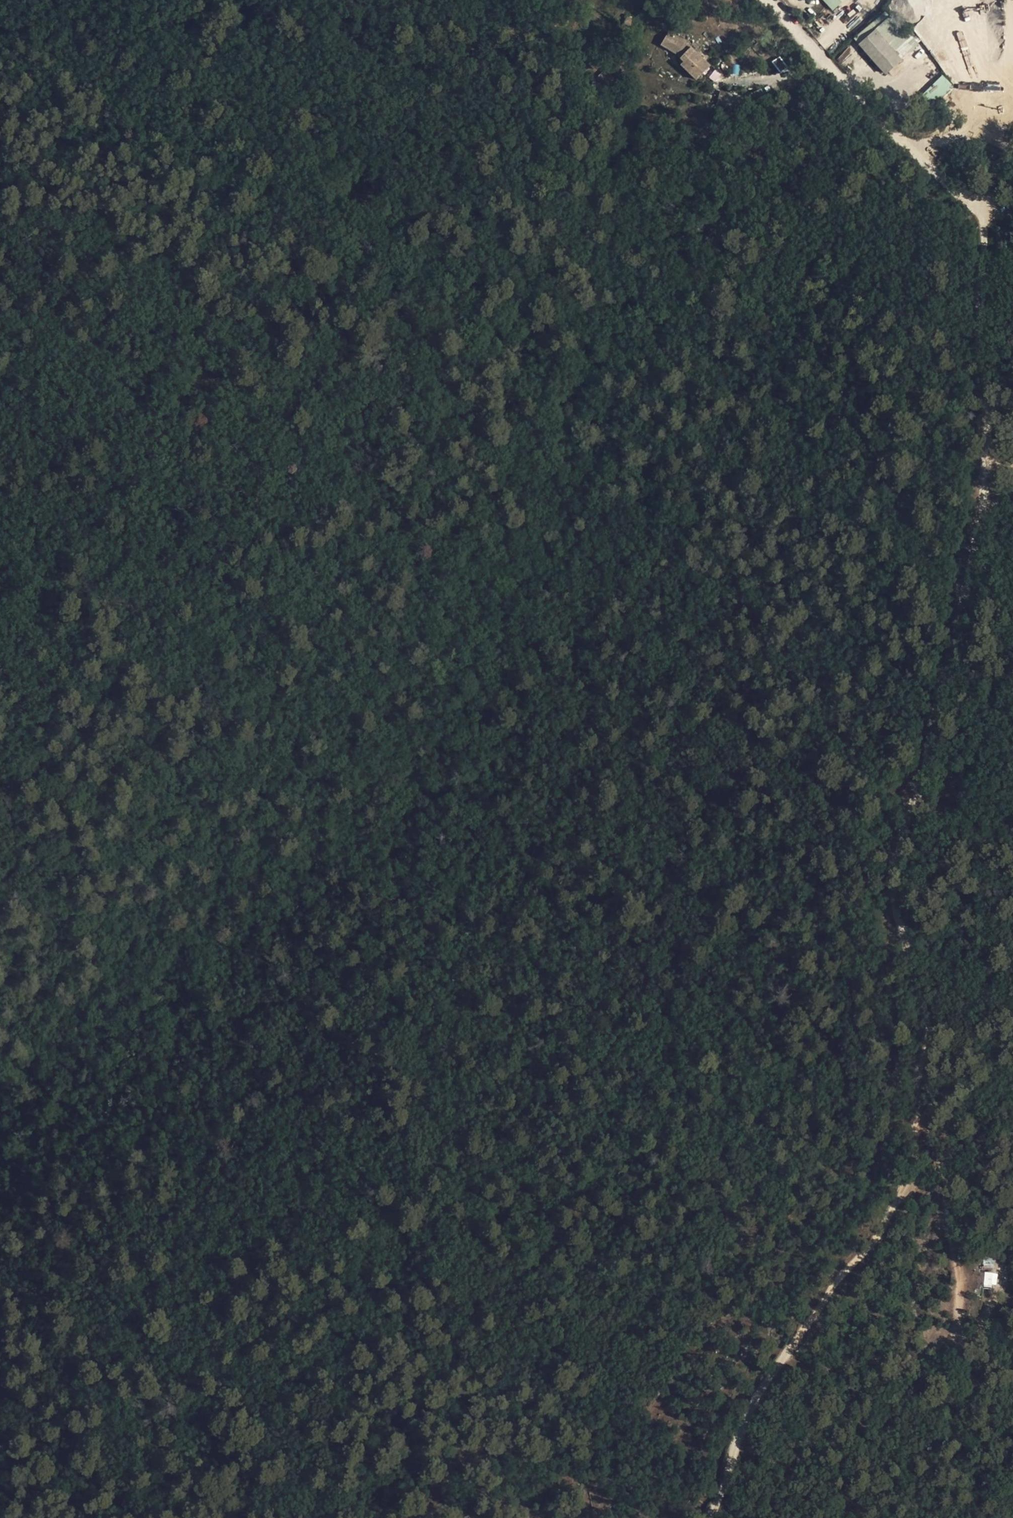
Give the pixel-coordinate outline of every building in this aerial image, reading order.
[(832,11),(845,0),(822,0),(832,11)] [(885,75),(903,58),(885,38),(896,29),(887,18),(858,44),(885,75)] [(678,57),(686,44),(670,33),(661,46),(678,57)] [(696,82),(709,68),(691,51),(681,62),(684,65),(681,68),(696,82)] [(921,93),(931,105),(953,87),(943,75),(921,93)] [(721,91),(717,104),(732,108),(735,95),(721,91)]
